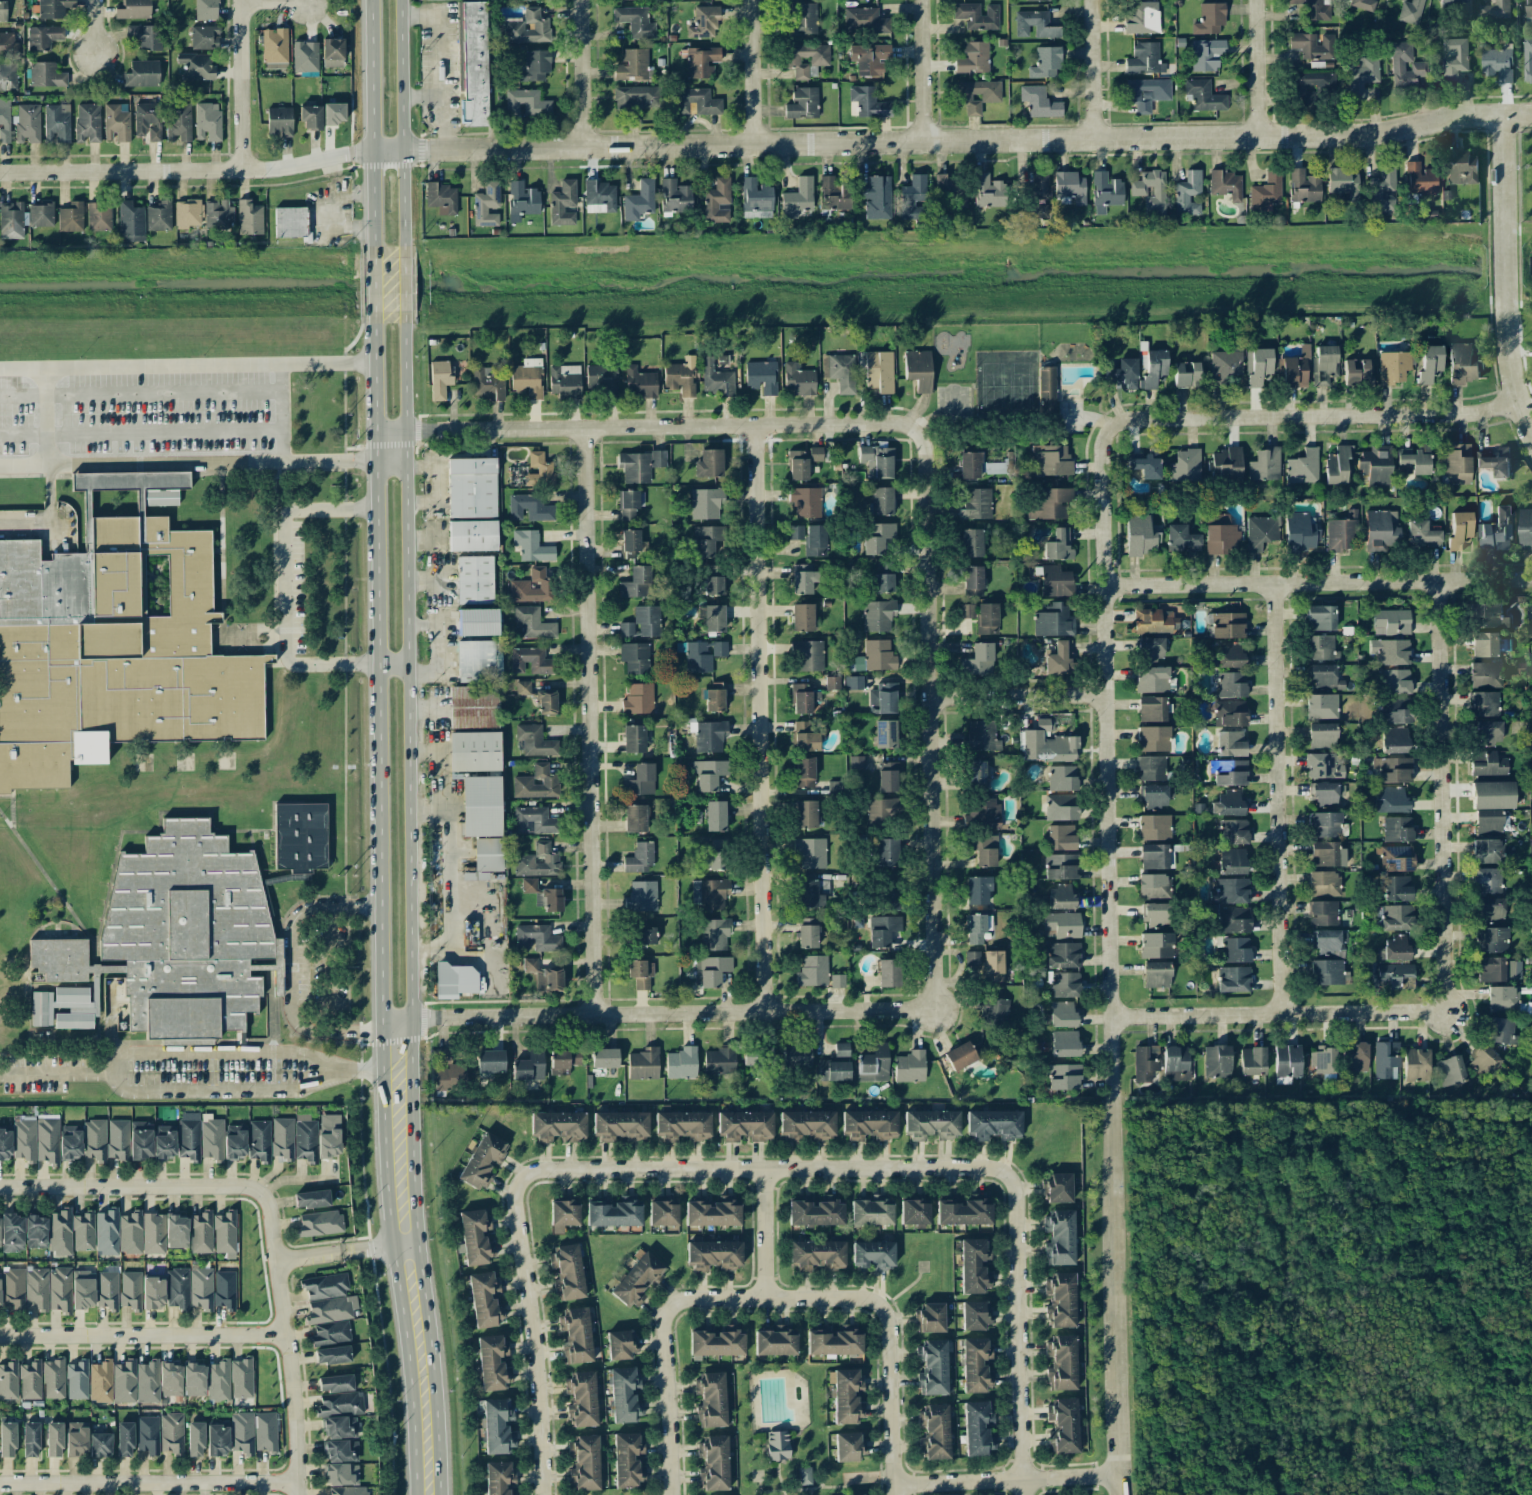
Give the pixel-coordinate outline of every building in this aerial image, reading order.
[(38,18),(64,19),(64,7),(74,7),(74,0),(38,0),(38,18)] [(123,9),(114,9),(115,19),(150,18),(150,0),(123,0),(123,9)] [(195,20),(218,19),(218,0),(195,0),(195,20)] [(1330,20),(1330,4),(1322,4),(1322,0),(1288,0),(1288,4),(1303,4),(1304,20),(1330,20)] [(1373,12),(1376,0),(1351,0),(1350,6),(1373,12)] [(1397,20),(1418,25),(1424,0),(1403,0),(1397,20)] [(1440,9),(1470,9),(1470,0),(1440,0),(1440,9)] [(1490,5),(1478,5),(1478,18),(1509,18),(1509,0),(1490,0),(1490,5)] [(486,1),(461,2),(463,126),(488,126),(486,1)] [(1127,1),(1125,33),(1158,34),(1159,3),(1127,1)] [(816,34),(817,4),(790,3),(789,19),(783,18),(782,33),(816,34)] [(998,5),(985,4),(985,15),(979,15),(979,4),(953,3),(953,19),(965,19),(965,29),(998,30),(998,5)] [(1219,34),(1219,25),(1224,26),(1225,3),(1200,3),(1199,23),(1191,23),(1191,34),(1219,34)] [(694,6),(694,27),(686,27),(687,37),(717,37),(716,6),(694,6)] [(504,42),(549,42),(548,13),(538,14),(538,7),(524,7),(524,20),(503,20),(504,42)] [(612,8),(613,23),(629,22),(629,39),(655,38),(655,23),(647,23),(647,7),(612,8)] [(845,8),(845,32),(890,31),(889,18),(878,18),(877,8),(845,8)] [(1048,11),(1015,12),(1015,37),(1028,36),(1028,26),(1034,25),(1035,38),(1060,38),(1060,26),(1048,27),(1048,11)] [(28,25),(27,51),(50,52),(51,40),(63,40),(63,27),(28,25)] [(126,25),(126,38),(139,39),(139,50),(161,51),(162,26),(126,25)] [(191,49),(218,49),(218,26),(191,26),(191,49)] [(287,28),(262,29),(263,68),(288,68),(287,28)] [(19,58),(19,42),(14,42),(13,32),(0,32),(0,58),(19,58)] [(1289,49),(1300,48),(1300,59),(1333,59),(1333,35),(1320,35),(1320,45),(1315,45),(1315,33),(1288,34),(1289,49)] [(1522,37),(1523,82),(1531,82),(1531,37),(1522,37)] [(342,38),(321,39),(322,67),(343,66),(342,38)] [(1443,85),(1457,85),(1457,71),(1467,71),(1467,39),(1442,39),(1443,51),(1453,51),(1453,57),(1442,57),(1443,85)] [(1191,40),(1192,72),(1218,71),(1217,55),(1225,55),(1225,40),(1191,40)] [(318,42),(293,41),(292,71),(317,72),(318,42)] [(955,72),(988,72),(988,41),(963,42),(963,58),(954,58),(955,72)] [(1393,88),(1417,86),(1417,77),(1426,77),(1425,62),(1413,62),(1412,41),(1391,42),(1393,88)] [(1124,59),(1125,74),(1165,72),(1165,63),(1158,63),(1158,42),(1132,43),(1133,58),(1124,59)] [(891,45),(850,44),(850,61),(858,61),(857,75),(881,76),(881,59),(890,59),(891,45)] [(1035,47),(1036,67),(1027,67),(1027,78),(1055,77),(1055,69),(1061,69),(1060,47),(1035,47)] [(712,78),(712,63),(720,63),(720,48),(681,49),(681,58),(686,57),(687,78),(712,78)] [(647,80),(648,49),(622,49),(621,64),(614,64),(614,79),(647,80)] [(1481,49),(1481,75),(1497,75),(1497,83),(1512,83),(1511,49),(1481,49)] [(550,50),(525,51),(526,70),(517,70),(517,81),(545,81),(545,72),(550,72),(550,50)] [(213,80),(213,54),(176,54),(176,64),(182,64),(182,80),(213,80)] [(1348,100),(1363,100),(1363,83),(1378,82),(1378,57),(1347,58),(1348,100)] [(158,60),(130,61),(130,73),(123,73),(123,86),(159,86),(158,60)] [(30,86),(67,86),(67,73),(53,72),(53,62),(30,62),(30,86)] [(17,90),(16,63),(0,63),(0,91),(17,90)] [(1291,73),(1292,94),(1335,94),(1334,72),(1291,73)] [(1209,78),(1184,79),(1184,95),(1192,95),(1192,111),(1226,110),(1226,95),(1209,95),(1209,78)] [(1150,114),(1150,101),(1171,100),(1170,79),(1125,80),(1126,104),(1135,103),(1135,114),(1150,114)] [(1000,81),(959,82),(960,117),(980,116),(980,102),(1000,102),(1000,81)] [(614,86),(614,108),(631,108),(631,99),(640,100),(640,107),(658,107),(658,87),(614,86)] [(857,117),(890,116),(890,102),(875,102),(875,86),(848,86),(849,102),(857,102),(857,117)] [(1019,86),(1020,101),(1027,101),(1027,117),(1062,116),(1062,102),(1046,102),(1045,86),(1019,86)] [(818,117),(817,87),(792,87),(792,104),(784,104),(784,118),(818,117)] [(676,114),(688,114),(688,106),(694,105),(695,115),(720,114),(719,99),(709,99),(709,88),(675,89),(676,114)] [(551,101),(538,101),(538,89),(505,90),(506,119),(512,119),(511,115),(518,115),(518,105),(523,105),(523,116),(551,115),(551,101)] [(10,98),(0,99),(0,143),(10,143),(10,98)] [(134,104),(135,136),(147,136),(147,142),(160,141),(159,103),(134,104)] [(220,141),(220,103),(195,103),(195,139),(205,139),(205,141),(220,141)] [(344,103),(323,103),(323,124),(344,124),(344,103)] [(39,143),(40,104),(17,104),(17,117),(15,117),(14,143),(26,143),(39,143)] [(70,142),(70,104),(45,104),(44,142),(70,142)] [(76,104),(76,142),(85,142),(85,143),(100,142),(100,104),(76,104)] [(130,112),(119,111),(120,104),(105,104),(104,139),(114,140),(114,142),(129,142),(130,112)] [(166,142),(177,142),(191,141),(190,104),(165,104),(166,142)] [(321,106),(300,106),(301,130),(321,129),(321,106)] [(291,107),(266,108),(267,134),(279,134),(279,137),(292,137),(291,107)] [(1477,155),(1470,156),(1470,150),(1447,150),(1448,184),(1478,183),(1477,155)] [(1420,162),(1406,162),(1406,194),(1436,194),(1435,168),(1420,168),(1420,162)] [(1349,168),(1327,167),(1327,193),(1346,193),(1346,200),(1357,200),(1357,174),(1349,174),(1349,168)] [(1304,176),(1304,168),(1289,168),(1290,202),(1321,202),(1320,176),(1304,176)] [(1174,182),(1175,214),(1200,214),(1200,202),(1189,202),(1189,194),(1201,194),(1200,169),(1185,169),(1185,182),(1174,182)] [(1249,185),(1249,211),(1270,211),(1271,203),(1280,204),(1281,169),(1265,169),(1265,186),(1249,185)] [(1047,203),(1048,172),(1033,171),(1032,185),(1023,185),(1023,206),(1036,207),(1036,203),(1047,203)] [(1084,177),(1076,178),(1076,171),(1055,172),(1056,204),(1072,203),(1072,205),(1085,205),(1084,177)] [(1107,171),(1092,171),(1093,215),(1105,215),(1105,204),(1124,204),(1123,180),(1107,180),(1107,171)] [(1144,217),(1165,217),(1165,171),(1140,171),(1140,180),(1130,180),(1130,195),(1144,196),(1144,217)] [(1227,203),(1240,203),(1240,172),(1209,171),(1209,194),(1227,195),(1227,203)] [(974,206),(1009,206),(1009,180),(989,181),(988,173),(974,173),(974,206)] [(925,201),(925,174),(909,174),(909,186),(898,186),(898,219),(924,219),(924,206),(914,206),(914,201),(925,201)] [(964,206),(963,174),(934,175),(935,199),(951,198),(952,207),(964,206)] [(851,209),(850,182),(834,183),(834,175),(819,176),(820,210),(851,209)] [(781,192),(781,218),(797,218),(797,211),(812,211),(812,176),(797,176),(798,192),(781,192)] [(890,177),(867,176),(866,185),(857,185),(857,199),(865,199),(864,219),(889,220),(890,177)] [(704,222),(729,222),(730,177),(715,177),(714,189),(704,189),(704,222)] [(743,218),(773,217),(772,184),(757,185),(757,177),(742,177),(743,218)] [(623,195),(623,221),(639,220),(639,214),(654,213),(653,178),(639,178),(639,195),(623,195)] [(676,178),(661,178),(661,212),(692,211),(692,186),(676,186),(676,178)] [(550,225),(575,224),(574,212),(565,212),(565,207),(576,207),(575,179),(560,179),(560,191),(549,192),(550,225)] [(520,215),(539,214),(539,189),(523,189),(523,180),(509,180),(509,222),(520,222),(520,215)] [(498,226),(498,210),(499,210),(499,181),(485,181),(485,193),(473,193),(474,226),(498,226)] [(585,213),(616,212),(615,181),(585,182),(585,213)] [(426,206),(437,206),(437,215),(456,215),(456,188),(447,188),(447,183),(425,183),(426,206)] [(146,205),(147,230),(170,230),(170,199),(157,200),(158,205),(146,205)] [(262,206),(251,206),(251,199),(238,199),(237,234),(262,234),(262,206)] [(144,241),(144,207),(131,207),(131,200),(118,200),(118,241),(144,241)] [(175,200),(175,229),(188,229),(188,225),(201,225),(201,200),(175,200)] [(82,231),(82,201),(69,201),(69,208),(58,208),(58,231),(82,231)] [(87,202),(87,231),(110,230),(110,201),(87,202)] [(234,201),(205,201),(204,224),(233,225),(234,201)] [(23,238),(23,226),(53,226),(53,204),(29,204),(29,212),(22,212),(22,202),(0,202),(0,238),(23,238)] [(275,237),(305,237),(305,207),(274,207),(275,237)] [(1472,343),(1449,344),(1449,383),(1479,382),(1478,371),(1482,371),(1481,354),(1472,354),(1472,343)] [(1308,344),(1299,344),(1300,357),(1282,357),(1282,387),(1309,387),(1308,344)] [(1312,369),(1313,387),(1329,386),(1329,377),(1337,377),(1336,345),(1316,346),(1316,369),(1312,369)] [(1441,345),(1421,346),(1421,377),(1441,377),(1441,345)] [(1250,388),(1263,387),(1262,379),(1272,379),(1271,349),(1249,349),(1250,388)] [(931,393),(930,350),(904,351),(904,380),(916,379),(916,393),(931,393)] [(866,387),(877,387),(877,394),(893,394),(892,351),(865,352),(866,387)] [(1210,352),(1211,386),(1226,386),(1225,375),(1242,374),(1241,351),(1210,352)] [(1379,384),(1405,384),(1405,372),(1410,372),(1410,351),(1379,352),(1379,384)] [(1166,352),(1141,352),(1141,369),(1144,369),(1144,390),(1157,389),(1156,381),(1166,381),(1166,352)] [(703,394),(734,394),(734,371),(713,372),(713,355),(702,355),(703,394)] [(822,355),(823,378),(837,378),(838,395),(855,394),(854,355),(822,355)] [(542,399),(541,358),(523,359),(523,366),(510,366),(510,392),(526,392),(527,400),(542,399)] [(1137,389),(1136,358),(1118,358),(1118,368),(1104,369),(1104,383),(1125,383),(1125,389),(1137,389)] [(1368,359),(1343,359),(1344,382),(1369,382),(1368,359)] [(445,400),(445,385),(453,385),(453,377),(449,377),(448,360),(430,361),(432,401),(445,400)] [(745,362),(745,388),(761,388),(761,396),(777,395),(776,361),(745,362)] [(784,390),(792,390),(792,395),(815,395),(815,370),(800,369),(800,362),(785,362),(784,390)] [(1174,388),(1200,387),(1199,362),(1174,362),(1174,388)] [(663,363),(664,389),(679,389),(679,397),(695,397),(694,363),(663,363)] [(586,365),(587,392),(617,391),(616,364),(586,365)] [(656,397),(655,372),(636,373),(636,364),(625,365),(626,398),(656,397)] [(580,397),(579,365),(549,366),(550,398),(580,397)] [(1056,414),(1054,366),(1038,367),(1039,415),(1056,414)] [(503,399),(504,375),(493,375),(493,368),(473,367),(472,398),(503,399)] [(867,478),(892,478),(893,443),(871,443),(871,447),(858,446),(858,461),(867,461),(867,478)] [(1411,474),(1428,475),(1429,444),(1414,444),(1414,449),(1397,448),(1397,464),(1412,464),(1411,474)] [(1470,484),(1470,444),(1438,445),(1439,473),(1447,472),(1447,485),(1470,484)] [(1072,475),(1072,454),(1066,454),(1066,445),(1031,446),(1032,476),(1072,475)] [(1326,484),(1346,483),(1345,457),(1349,457),(1349,445),(1335,445),(1335,453),(1325,453),(1326,484)] [(1390,485),(1391,446),(1369,445),(1369,451),(1359,451),(1359,475),(1367,475),(1367,484),(1390,485)] [(788,451),(789,480),(808,480),(807,461),(822,461),(822,447),(809,447),(809,450),(788,451)] [(1248,461),(1248,480),(1280,479),(1279,447),(1255,448),(1255,461),(1248,461)] [(1286,483),(1318,482),(1317,447),(1303,447),(1304,458),(1286,458),(1286,483)] [(1476,468),(1490,468),(1490,478),(1509,478),(1508,447),(1497,447),(1497,452),(1475,452),(1476,468)] [(694,477),(722,476),(722,449),(699,449),(700,460),(694,461),(694,477)] [(1200,480),(1199,449),(1175,450),(1175,462),(1168,463),(1168,481),(1200,480)] [(1240,449),(1211,449),(1212,477),(1241,476),(1240,449)] [(666,450),(651,450),(651,467),(666,466),(666,450)] [(543,451),(528,451),(529,467),(537,467),(537,473),(526,474),(526,486),(554,485),(553,462),(543,462),(543,451)] [(960,452),(960,479),(981,478),(980,474),(1005,473),(1005,462),(982,463),(982,452),(960,452)] [(650,483),(650,453),(617,453),(617,469),(623,469),(623,483),(650,483)] [(1160,458),(1127,457),(1127,469),(1141,469),(1141,479),(1159,479),(1160,458)] [(495,458),(448,458),(449,518),(496,517),(495,458)] [(818,487),(787,488),(788,504),(795,504),(795,518),(819,517),(818,487)] [(893,515),(892,487),(871,488),(871,515),(893,515)] [(990,488),(963,489),(963,510),(959,510),(959,519),(991,518),(990,488)] [(1068,518),(1068,488),(1037,488),(1037,501),(1027,501),(1027,519),(1068,518)] [(691,489),(692,519),(718,519),(718,504),(724,504),(724,489),(691,489)] [(620,492),(621,521),(638,520),(637,491),(620,492)] [(509,520),(525,520),(525,521),(554,521),(554,505),(542,505),(542,495),(509,495),(509,520)] [(1495,505),(1495,523),(1479,523),(1480,550),(1510,549),(1509,505),(1495,505)] [(1519,549),(1531,549),(1531,509),(1520,509),(1519,549)] [(1326,552),(1350,552),(1351,538),(1357,538),(1358,510),(1347,510),(1347,520),(1327,519),(1326,552)] [(1365,552),(1387,552),(1387,542),(1399,542),(1399,527),(1396,527),(1396,511),(1366,510),(1365,552)] [(1471,512),(1451,512),(1451,538),(1447,538),(1448,551),(1462,551),(1462,542),(1471,542),(1471,512)] [(1286,513),(1285,550),(1318,551),(1318,529),(1314,529),(1314,514),(1286,513)] [(1205,524),(1206,554),(1228,554),(1227,544),(1239,544),(1238,524),(1230,524),(1230,514),(1209,514),(1210,524),(1205,524)] [(1126,515),(1126,554),(1156,554),(1155,526),(1149,526),(1149,515),(1126,515)] [(69,789),(0,790),(0,539),(39,540),(39,561),(50,560),(50,553),(90,553),(89,516),(167,516),(167,530),(211,529),(212,610),(221,611),(221,623),(209,623),(208,654),(262,653),(264,739),(106,742),(107,765),(69,765),(69,789)] [(1247,517),(1247,553),(1262,553),(1262,543),(1278,543),(1279,517),(1247,517)] [(449,551),(496,551),(496,520),(448,521),(449,551)] [(1426,521),(1407,521),(1407,547),(1440,547),(1440,530),(1426,531),(1426,521)] [(894,523),(863,524),(864,555),(884,554),(883,539),(895,538),(894,523)] [(1200,534),(1186,534),(1186,524),(1166,524),(1167,552),(1184,551),(1200,550),(1200,534)] [(805,526),(788,526),(788,540),(804,539),(805,556),(826,556),(826,525),(805,526)] [(693,527),(693,557),(713,557),(713,546),(725,546),(725,526),(693,527)] [(1069,549),(1068,527),(1053,527),(1054,542),(1043,542),(1044,560),(1074,559),(1073,549),(1069,549)] [(640,529),(621,530),(622,559),(634,558),(634,550),(640,550),(640,529)] [(982,556),(982,529),(961,529),(961,557),(982,556)] [(520,561),(555,561),(555,546),(538,546),(538,530),(513,530),(512,545),(520,545),(520,561)] [(458,604),(494,604),(493,556),(457,556),(458,604)] [(890,563),(874,564),(875,592),(895,591),(894,572),(890,572),(890,563)] [(792,594),(813,595),(814,564),(793,564),(792,594)] [(618,597),(651,596),(651,565),(630,566),(631,582),(618,582),(618,597)] [(1041,596),(1071,595),(1071,571),(1059,572),(1059,565),(1041,565),(1041,596)] [(510,580),(509,600),(548,601),(549,567),(530,566),(530,580),(510,580)] [(982,566),(963,566),(964,596),(983,596),(982,566)] [(724,577),(704,577),(705,594),(725,594),(724,577)] [(864,632),(890,631),(890,616),(896,616),(896,601),(863,601),(864,632)] [(997,603),(977,604),(977,635),(997,634),(997,603)] [(1034,612),(1033,636),(1074,636),(1075,616),(1068,616),(1068,603),(1049,603),(1049,612),(1034,612)] [(1509,617),(1502,617),(1502,603),(1471,603),(1471,628),(1509,628),(1509,617)] [(813,604),(792,604),(792,631),(814,631),(813,604)] [(959,618),(974,618),(974,604),(960,604),(959,618)] [(514,622),(521,622),(521,638),(557,637),(556,622),(539,623),(539,605),(513,606),(514,622)] [(724,605),(698,606),(698,619),(702,619),(702,632),(724,631),(724,605)] [(1334,605),(1306,606),(1306,630),(1335,630),(1334,605)] [(634,606),(635,624),(638,624),(638,636),(660,636),(660,606),(634,606)] [(458,609),(458,636),(502,635),(502,609),(458,609)] [(1134,633),(1179,632),(1179,617),(1172,617),(1172,609),(1134,609),(1134,633)] [(1410,609),(1373,610),(1374,634),(1410,634),(1410,609)] [(1244,638),(1243,612),(1211,613),(1212,638),(1244,638)] [(634,622),(619,622),(619,637),(634,636),(634,622)] [(1500,632),(1472,632),(1472,657),(1500,657),(1500,632)] [(1334,651),(1333,635),(1305,636),(1305,660),(1340,660),(1340,651),(1334,651)] [(1163,660),(1163,638),(1138,638),(1137,660),(1163,660)] [(1409,665),(1409,640),(1370,639),(1369,654),(1377,654),(1376,665),(1409,665)] [(864,640),(865,670),(897,669),(897,656),(891,656),(890,640),(864,640)] [(1045,654),(1045,674),(1070,673),(1070,640),(1054,641),(1054,654),(1045,654)] [(458,682),(502,682),(502,641),(457,641),(458,682)] [(686,642),(686,672),(712,672),(711,653),(708,653),(708,641),(686,642)] [(727,656),(727,641),(712,642),(713,657),(727,656)] [(822,641),(792,641),(793,671),(823,671),(822,641)] [(992,642),(972,643),(972,659),(960,659),(960,674),(993,674),(992,642)] [(619,661),(626,662),(626,674),(649,674),(650,643),(620,643),(619,661)] [(1218,667),(1244,668),(1245,645),(1218,644),(1218,667)] [(530,674),(555,674),(555,659),(543,659),(543,648),(512,648),(512,673),(524,673),(524,662),(530,662),(530,674)] [(1470,662),(1469,687),(1502,687),(1502,663),(1470,662)] [(1344,690),(1344,680),(1336,680),(1336,665),(1309,664),(1308,682),(1315,682),(1315,689),(1344,690)] [(1135,667),(1136,692),(1174,692),(1174,678),(1168,679),(1168,666),(1135,667)] [(1410,669),(1382,670),(1382,694),(1411,694),(1410,669)] [(1244,672),(1217,672),(1218,698),(1246,697),(1246,683),(1244,683),(1244,672)] [(825,689),(840,690),(840,677),(825,676),(825,689)] [(862,676),(845,676),(845,689),(862,689),(862,676)] [(530,695),(530,681),(516,680),(516,695),(530,695)] [(724,682),(711,682),(712,689),(703,689),(704,711),(725,710),(724,682)] [(897,682),(877,683),(877,689),(869,689),(869,713),(897,713),(897,682)] [(653,683),(624,684),(625,713),(653,713),(653,683)] [(793,713),(812,713),(812,700),(820,700),(820,692),(812,692),(812,684),(793,683),(793,713)] [(498,727),(497,685),(449,686),(450,728),(498,727)] [(538,699),(539,715),(556,714),(556,691),(534,691),(535,699),(538,699)] [(1469,716),(1498,716),(1498,692),(1470,692),(1469,716)] [(1306,719),(1338,718),(1337,694),(1306,694),(1306,719)] [(1137,720),(1165,721),(1166,697),(1138,697),(1137,720)] [(1380,723),(1410,724),(1410,709),(1403,709),(1403,700),(1380,700),(1380,723)] [(1214,726),(1246,726),(1245,701),(1214,701),(1214,726)] [(1077,737),(1042,737),(1042,731),(1053,731),(1053,719),(1035,719),(1035,730),(1022,730),(1022,760),(1077,760),(1077,737)] [(896,720),(874,720),(875,748),(897,748),(896,720)] [(1000,750),(999,740),(994,741),(994,720),(967,721),(968,741),(963,741),(964,751),(1000,750)] [(809,721),(794,721),(794,732),(792,733),(792,751),(819,751),(819,733),(809,733),(809,721)] [(1501,721),(1476,721),(1475,744),(1500,745),(1501,721)] [(1308,748),(1336,748),(1336,724),(1309,723),(1308,748)] [(523,755),(557,756),(558,741),(541,740),(541,724),(516,724),(515,740),(523,740),(523,755)] [(623,725),(623,752),(645,753),(645,725),(623,725)] [(1169,751),(1169,726),(1137,727),(1137,751),(1169,751)] [(1380,728),(1381,753),(1411,752),(1410,727),(1380,728)] [(1244,731),(1216,731),(1217,756),(1245,756),(1244,731)] [(448,732),(449,771),(500,770),(499,732),(448,732)] [(1470,751),(1470,775),(1507,774),(1507,758),(1496,758),(1495,750),(1470,751)] [(1335,753),(1306,753),(1306,778),(1344,778),(1344,765),(1335,765),(1335,753)] [(863,756),(849,756),(850,770),(864,769),(863,756)] [(1137,756),(1136,780),(1163,781),(1164,756),(1137,756)] [(795,788),(814,787),(814,758),(795,758),(795,788)] [(1378,782),(1411,783),(1411,758),(1372,758),(1372,770),(1378,770),(1378,782)] [(1212,785),(1247,785),(1246,760),(1212,760),(1212,785)] [(692,761),(692,773),(697,773),(697,792),(717,792),(717,775),(728,775),(728,762),(692,761)] [(985,761),(966,761),(967,789),(986,789),(985,761)] [(513,797),(559,797),(559,776),(548,776),(548,762),(533,762),(533,777),(542,777),(542,785),(533,785),(532,776),(513,776),(513,797)] [(878,770),(879,792),(899,792),(898,762),(883,762),(883,770),(878,770)] [(633,780),(622,779),(621,794),(653,795),(654,763),(633,763),(633,780)] [(1048,766),(1048,791),(1076,790),(1076,765),(1048,766)] [(501,836),(500,777),(461,777),(462,836),(501,836)] [(1472,809),(1514,808),(1513,781),(1471,782),(1472,809)] [(1311,800),(1315,800),(1315,804),(1338,803),(1338,791),(1337,791),(1337,782),(1310,783),(1311,800)] [(1167,785),(1141,785),(1140,807),(1167,807),(1167,785)] [(1408,812),(1407,786),(1376,787),(1376,812),(1408,812)] [(1245,815),(1245,796),(1239,796),(1239,791),(1218,791),(1218,802),(1211,802),(1211,815),(1245,815)] [(1045,820),(1077,820),(1077,795),(1044,795),(1045,820)] [(867,822),(899,821),(898,798),(866,799),(867,822)] [(999,828),(998,798),(973,799),(973,809),(967,809),(968,829),(999,828)] [(726,831),(725,801),(705,801),(706,832),(726,831)] [(795,801),(795,828),(816,828),(816,801),(795,801)] [(327,869),(326,803),(274,804),(275,869),(290,869),(290,874),(312,873),(312,869),(327,869)] [(624,833),(646,832),(646,805),(624,805),(624,833)] [(547,806),(514,807),(514,833),(558,833),(558,818),(547,818),(547,806)] [(1501,833),(1501,810),(1475,810),(1475,833),(1501,833)] [(1341,813),(1309,812),(1309,836),(1341,838),(1341,813)] [(1138,815),(1138,840),(1171,839),(1171,815),(1138,815)] [(1413,841),(1412,816),(1384,817),(1384,842),(1413,841)] [(162,818),(208,817),(208,834),(226,834),(227,852),(253,852),(274,938),(274,958),(241,958),(244,1031),(128,1033),(126,972),(88,973),(88,981),(30,980),(29,939),(86,939),(87,966),(125,966),(125,959),(100,961),(100,939),(119,853),(144,853),(144,835),(163,835),(162,818)] [(1219,819),(1219,844),(1248,844),(1248,820),(1219,819)] [(1075,825),(1047,825),(1047,850),(1075,850),(1075,825)] [(996,835),(967,836),(967,850),(975,850),(976,867),(997,866),(996,835)] [(475,871),(504,871),(504,837),(474,838),(475,871)] [(801,869),(825,868),(825,838),(793,839),(794,853),(800,853),(801,869)] [(876,866),(895,866),(896,839),(877,838),(876,866)] [(1472,862),(1501,863),(1501,840),(1473,839),(1472,862)] [(559,875),(559,854),(549,854),(549,840),(534,841),(534,854),(543,854),(543,863),(534,863),(534,854),(514,855),(514,876),(559,875)] [(653,841),(634,842),(634,857),(623,857),(623,872),(647,872),(647,864),(653,864),(653,841)] [(725,841),(704,841),(703,869),(724,869),(725,841)] [(1339,866),(1338,841),(1311,842),(1311,867),(1339,866)] [(1140,844),(1140,868),(1168,869),(1169,845),(1140,844)] [(1381,854),(1381,871),(1413,871),(1413,846),(1375,846),(1375,854),(1381,854)] [(1219,849),(1218,874),(1247,874),(1248,849),(1219,849)] [(1076,854),(1044,854),(1045,880),(1076,879),(1076,854)] [(1472,883),(1476,883),(1476,894),(1501,893),(1501,868),(1472,868),(1472,883)] [(1341,871),(1308,871),(1308,895),(1341,895),(1341,871)] [(1138,898),(1169,898),(1170,874),(1138,874),(1138,898)] [(990,904),(989,876),(966,877),(966,904),(990,904)] [(1402,876),(1383,877),(1384,901),(1411,901),(1410,886),(1403,886),(1402,876)] [(522,878),(521,892),(536,893),(536,878),(522,878)] [(1215,879),(1215,891),(1209,891),(1210,903),(1248,903),(1248,878),(1215,879)] [(823,894),(817,895),(817,879),(795,880),(795,907),(824,906),(823,894)] [(694,880),(694,910),(724,910),(724,895),(729,895),(729,880),(694,880)] [(656,881),(630,881),(630,902),(624,902),(624,911),(657,911),(656,881)] [(1048,909),(1074,908),(1074,884),(1047,885),(1048,909)] [(545,912),(562,911),(561,888),(535,889),(536,904),(545,904),(545,912)] [(879,890),(880,910),(898,910),(898,889),(879,890)] [(1503,919),(1504,898),(1479,898),(1478,919),(1503,919)] [(1309,926),(1337,925),(1337,900),(1309,901),(1309,926)] [(1147,925),(1167,924),(1167,903),(1142,903),(1142,917),(1147,917),(1147,925)] [(1381,930),(1412,930),(1411,905),(1381,906),(1381,930)] [(1248,907),(1217,908),(1218,933),(1249,932),(1248,907)] [(1043,913),(1043,937),(1080,936),(1079,913),(1043,913)] [(968,914),(967,944),(983,945),(983,930),(991,930),(992,915),(968,914)] [(889,948),(889,931),(902,931),(902,916),(886,916),(886,930),(869,929),(869,947),(889,948)] [(818,947),(818,918),(798,918),(798,948),(818,947)] [(701,919),(702,950),(726,950),(726,935),(731,935),(730,919),(701,919)] [(562,951),(561,935),(549,936),(548,925),(515,925),(515,949),(529,949),(529,940),(534,940),(534,951),(562,951)] [(1507,952),(1507,927),(1476,928),(1476,953),(1507,952)] [(654,945),(655,929),(625,929),(625,944),(654,945)] [(1315,930),(1315,956),(1345,956),(1345,931),(1315,930)] [(1140,933),(1140,958),(1173,957),(1173,933),(1140,933)] [(1381,959),(1412,960),(1412,941),(1406,941),(1406,936),(1384,935),(1383,953),(1381,953),(1381,959)] [(1221,962),(1249,962),(1250,937),(1221,937),(1221,962)] [(1046,943),(1047,968),(1079,967),(1078,942),(1046,943)] [(980,952),(965,951),(965,966),(980,966),(980,952)] [(1004,982),(1003,951),(981,951),(982,983),(1004,982)] [(796,986),(828,985),(827,955),(802,956),(802,970),(796,970),(796,986)] [(701,971),(700,988),(719,988),(719,971),(732,971),(732,957),(695,957),(695,971),(701,971)] [(1504,982),(1504,957),(1478,957),(1478,982),(1504,982)] [(535,972),(536,989),(563,988),(562,967),(538,968),(537,958),(523,959),(524,973),(535,972)] [(897,959),(878,960),(879,987),(898,987),(897,959)] [(1311,960),(1312,985),(1344,984),(1343,959),(1311,960)] [(628,977),(634,977),(635,990),(649,990),(649,976),(653,976),(653,960),(627,961),(628,977)] [(435,961),(436,999),(457,999),(457,993),(477,993),(476,966),(447,966),(447,961),(435,961)] [(1505,979),(1521,979),(1521,961),(1505,961),(1505,979)] [(1143,988),(1170,987),(1169,962),(1143,962),(1143,988)] [(1413,963),(1367,964),(1367,987),(1374,987),(1374,981),(1388,981),(1388,988),(1413,987),(1413,963)] [(1249,967),(1217,967),(1217,992),(1249,992),(1249,967)] [(1052,997),(1080,997),(1079,972),(1051,973),(1052,997)] [(831,988),(845,988),(845,974),(831,974),(831,988)] [(981,1027),(1007,1028),(1008,998),(977,997),(976,1010),(981,1010),(981,1027)] [(1072,1001),(1050,1002),(1050,1027),(1078,1027),(1078,1008),(1072,1008),(1072,1001)] [(1512,1044),(1515,1020),(1487,1017),(1484,1041),(1512,1044)] [(1078,1056),(1078,1030),(1051,1031),(1051,1057),(1078,1056)] [(977,1059),(967,1040),(943,1053),(954,1072),(977,1059)] [(1396,1078),(1396,1067),(1399,1067),(1399,1041),(1374,1041),(1374,1079),(1396,1078)] [(835,1057),(849,1056),(849,1042),(835,1043),(835,1057)] [(856,1054),(857,1081),(888,1080),(887,1042),(872,1043),(872,1054),(856,1054)] [(1299,1044),(1274,1045),(1275,1084),(1291,1084),(1290,1077),(1300,1077),(1299,1044)] [(1367,1071),(1367,1044),(1343,1044),(1342,1071),(1367,1071)] [(666,1053),(666,1079),(696,1078),(696,1045),(680,1046),(680,1053),(666,1053)] [(809,1045),(782,1046),(783,1067),(810,1066),(809,1045)] [(1163,1046),(1164,1081),(1189,1080),(1188,1045),(1163,1046)] [(1204,1045),(1204,1078),(1230,1078),(1229,1045),(1204,1045)] [(1467,1060),(1480,1078),(1500,1063),(1486,1045),(1467,1060)] [(658,1046),(647,1046),(647,1052),(628,1053),(628,1079),(658,1079),(658,1046)] [(1134,1083),(1151,1082),(1151,1071),(1159,1071),(1158,1046),(1133,1046),(1134,1083)] [(512,1080),(543,1080),(543,1047),(529,1047),(529,1059),(512,1059),(512,1080)] [(704,1051),(704,1074),(735,1073),(734,1047),(716,1047),(716,1050),(704,1051)] [(773,1069),(774,1048),(743,1047),(743,1068),(773,1069)] [(1240,1048),(1240,1075),(1265,1074),(1264,1047),(1240,1048)] [(591,1067),(617,1068),(618,1049),(592,1048),(591,1067)] [(1429,1081),(1429,1049),(1404,1048),(1404,1081),(1429,1081)] [(551,1075),(569,1075),(569,1065),(581,1065),(580,1049),(550,1050),(551,1075)] [(924,1050),(908,1049),(908,1056),(894,1056),(894,1081),(924,1082),(924,1050)] [(1311,1072),(1332,1073),(1333,1050),(1311,1049),(1311,1072)] [(504,1072),(504,1050),(477,1050),(477,1072),(504,1072)] [(1465,1082),(1460,1055),(1435,1060),(1441,1087),(1465,1082)] [(849,1061),(819,1062),(819,1080),(849,1080),(849,1061)] [(1080,1089),(1080,1064),(1048,1065),(1048,1090),(1080,1089)] [(968,1111),(968,1142),(988,1141),(988,1135),(998,1135),(999,1140),(1021,1140),(1020,1110),(968,1111)] [(779,1112),(779,1133),(786,1133),(786,1142),(801,1142),(801,1136),(812,1135),(812,1140),(834,1139),(834,1111),(779,1112)] [(896,1111),(842,1112),(842,1132),(848,1132),(848,1141),(863,1141),(863,1135),(874,1135),(874,1140),(896,1139),(896,1111)] [(959,1139),(958,1111),(904,1111),(904,1132),(910,1131),(910,1141),(926,1141),(925,1135),(936,1135),(936,1139),(959,1139)] [(532,1113),(532,1143),(552,1143),(552,1136),(563,1136),(563,1142),(585,1142),(585,1112),(532,1113)] [(647,1112),(594,1112),(594,1142),(615,1142),(615,1136),(625,1136),(625,1141),(648,1141),(647,1112)] [(676,1141),(676,1136),(687,1136),(687,1142),(709,1142),(710,1112),(655,1112),(655,1141),(676,1141)] [(772,1112),(719,1112),(719,1142),(738,1142),(738,1136),(750,1136),(750,1141),(772,1141),(772,1112)] [(179,1159),(200,1159),(199,1113),(178,1113),(179,1159)] [(295,1161),(316,1161),(316,1120),(310,1120),(310,1114),(296,1113),(295,1161)] [(339,1157),(340,1115),(319,1114),(318,1157),(339,1157)] [(25,1163),(35,1164),(36,1116),(13,1115),(13,1158),(25,1159),(25,1163)] [(36,1160),(50,1160),(50,1166),(58,1166),(58,1118),(37,1118),(36,1160)] [(293,1118),(272,1118),(272,1158),(293,1158),(293,1118)] [(106,1160),(106,1120),(84,1119),(83,1160),(106,1160)] [(222,1119),(201,1120),(201,1160),(222,1160),(222,1119)] [(107,1159),(126,1159),(127,1120),(108,1120),(107,1159)] [(270,1121),(249,1121),(249,1160),(270,1160),(270,1121)] [(152,1122),(130,1122),(131,1159),(153,1159),(152,1122)] [(82,1158),(81,1126),(60,1126),(60,1159),(82,1158)] [(175,1160),(175,1126),(154,1126),(154,1160),(175,1160)] [(224,1160),(245,1160),(245,1126),(224,1126),(224,1160)] [(10,1129),(0,1129),(0,1161),(10,1160),(10,1129)] [(457,1177),(484,1192),(493,1175),(488,1172),(493,1163),(497,1166),(509,1145),(483,1130),(457,1177)] [(1046,1203),(1071,1202),(1070,1173),(1045,1174),(1046,1194),(1046,1203)] [(330,1204),(328,1189),(293,1194),(295,1210),(330,1204)] [(843,1201),(812,1201),(812,1195),(800,1195),(800,1200),(788,1201),(789,1225),(843,1224),(843,1201)] [(740,1225),(739,1205),(733,1205),(733,1201),(712,1201),(712,1206),(707,1206),(707,1196),(698,1196),(698,1201),(685,1201),(685,1225),(740,1225)] [(991,1204),(985,1204),(985,1199),(960,1200),(960,1196),(936,1196),(936,1224),(991,1224),(991,1204)] [(641,1206),(635,1206),(635,1199),(613,1199),(614,1206),(609,1206),(609,1197),(586,1198),(587,1226),(641,1225),(641,1206)] [(850,1199),(851,1225),(893,1224),(892,1198),(850,1199)] [(900,1201),(901,1225),(929,1224),(928,1200),(900,1201)] [(550,1201),(550,1234),(563,1234),(563,1225),(579,1225),(579,1201),(550,1201)] [(649,1226),(678,1225),(677,1201),(649,1201),(649,1226)] [(71,1254),(72,1207),(60,1207),(60,1212),(49,1212),(49,1254),(71,1254)] [(96,1254),(119,1253),(118,1207),(107,1207),(107,1212),(96,1212),(96,1254)] [(214,1252),(235,1253),(235,1209),(224,1209),(224,1215),(214,1214),(214,1252)] [(464,1265),(495,1262),(493,1241),(486,1242),(485,1231),(489,1231),(487,1209),(459,1211),(464,1265)] [(1073,1265),(1073,1210),(1051,1209),(1051,1216),(1043,1216),(1043,1232),(1050,1232),(1050,1242),(1045,1242),(1045,1264),(1073,1265)] [(94,1250),(94,1210),(84,1210),(84,1216),(74,1216),(73,1250),(94,1250)] [(299,1236),(342,1232),(340,1210),(297,1214),(299,1236)] [(163,1254),(164,1213),(120,1212),(119,1253),(163,1254)] [(212,1253),(212,1212),(191,1212),(191,1253),(212,1253)] [(2,1251),(24,1251),(23,1214),(1,1214),(2,1251)] [(25,1247),(47,1247),(47,1216),(25,1216),(25,1247)] [(188,1216),(166,1216),(166,1248),(188,1248),(188,1216)] [(960,1239),(961,1294),(983,1294),(983,1288),(991,1287),(991,1272),(984,1272),(984,1261),(990,1261),(989,1239),(960,1239)] [(686,1242),(687,1262),(693,1262),(693,1272),(709,1272),(709,1266),(719,1266),(719,1269),(741,1269),(741,1241),(686,1242)] [(844,1242),(790,1241),(789,1264),(796,1264),(796,1271),(814,1272),(814,1269),(844,1269),(844,1242)] [(893,1241),(853,1242),(854,1271),(869,1271),(869,1270),(894,1269),(893,1241)] [(584,1297),(577,1243),(555,1246),(556,1252),(548,1253),(550,1269),(557,1268),(558,1277),(554,1278),(557,1301),(584,1297)] [(666,1270),(640,1246),(632,1255),(637,1260),(610,1289),(633,1310),(646,1296),(641,1292),(650,1282),(653,1284),(666,1270)] [(48,1309),(48,1268),(26,1268),(25,1309),(48,1309)] [(49,1268),(49,1311),(70,1311),(69,1268),(49,1268)] [(189,1268),(166,1269),(167,1309),(190,1309),(189,1268)] [(212,1268),(190,1268),(190,1309),(212,1309),(212,1268)] [(25,1269),(2,1269),(2,1308),(24,1309),(25,1269)] [(94,1309),(95,1271),(72,1271),(72,1308),(94,1309)] [(118,1271),(97,1271),(97,1308),(117,1308),(118,1271)] [(139,1272),(121,1271),(120,1309),(139,1309),(139,1272)] [(235,1272),(215,1271),(215,1308),(235,1309),(235,1272)] [(474,1329),(498,1326),(497,1319),(504,1319),(502,1303),(495,1304),(494,1295),(498,1295),(495,1271),(468,1274),(474,1329)] [(305,1300),(348,1295),(345,1272),(303,1278),(305,1300)] [(1073,1272),(1052,1272),(1053,1279),(1044,1279),(1044,1295),(1052,1295),(1052,1305),(1046,1305),(1047,1328),(1075,1327),(1073,1272)] [(143,1309),(164,1309),(164,1276),(142,1276),(143,1309)] [(353,1319),(352,1310),(357,1309),(356,1296),(305,1301),(308,1323),(353,1319)] [(962,1330),(984,1330),(984,1324),(991,1324),(990,1301),(962,1302),(962,1330)] [(943,1303),(922,1303),(922,1310),(916,1310),(916,1332),(944,1332),(943,1303)] [(593,1361),(587,1309),(557,1312),(559,1327),(565,1326),(566,1337),(570,1336),(571,1342),(562,1342),(565,1364),(593,1361)] [(312,1345),(350,1341),(348,1321),(314,1325),(315,1335),(311,1336),(312,1345)] [(690,1356),(745,1354),(744,1331),(713,1332),(713,1325),(701,1325),(701,1330),(689,1331),(690,1356)] [(807,1355),(861,1354),(861,1334),(854,1334),(854,1330),(834,1330),(834,1335),(830,1335),(830,1327),(807,1327),(807,1355)] [(631,1359),(630,1353),(636,1353),(635,1330),(607,1331),(608,1360),(631,1359)] [(755,1355),(796,1354),(796,1330),(755,1331),(755,1355)] [(478,1336),(481,1391),(509,1390),(508,1368),(503,1368),(503,1357),(506,1357),(505,1335),(478,1336)] [(1076,1390),(1074,1335),(1052,1336),(1052,1342),(1045,1342),(1045,1356),(1053,1356),(1054,1369),(1047,1369),(1048,1390),(1076,1390)] [(962,1391),(993,1391),(992,1371),(986,1371),(986,1362),(991,1362),(990,1337),(962,1338),(962,1391)] [(946,1394),(945,1339),(924,1340),(924,1346),(916,1346),(916,1361),(922,1361),(923,1368),(926,1368),(926,1374),(918,1374),(919,1383),(919,1395),(946,1394)] [(351,1360),(348,1345),(314,1350),(316,1365),(351,1360)] [(17,1358),(8,1359),(8,1364),(0,1364),(0,1399),(18,1399),(17,1358)] [(88,1399),(87,1358),(78,1359),(78,1363),(66,1364),(67,1399),(88,1399)] [(112,1402),(112,1358),(101,1358),(101,1363),(90,1363),(89,1401),(112,1402)] [(135,1402),(136,1358),(124,1358),(124,1365),(113,1364),(113,1402),(135,1402)] [(218,1363),(206,1363),(207,1401),(230,1401),(229,1358),(218,1358),(218,1363)] [(252,1358),(230,1359),(232,1398),(253,1397),(252,1358)] [(157,1402),(158,1359),(147,1359),(147,1364),(137,1364),(136,1402),(157,1402)] [(44,1398),(65,1398),(64,1360),(43,1360),(44,1398)] [(41,1399),(41,1361),(20,1361),(20,1398),(41,1399)] [(160,1396),(182,1395),(181,1361),(159,1362),(160,1396)] [(205,1363),(183,1364),(184,1395),(205,1395),(205,1363)] [(612,1423),(641,1422),(640,1400),(636,1400),(636,1390),(641,1390),(640,1374),(635,1374),(634,1367),(610,1368),(612,1423)] [(858,1424),(858,1418),(864,1417),(864,1403),(855,1403),(855,1392),(863,1391),(863,1376),(858,1376),(858,1369),(833,1369),(834,1424),(858,1424)] [(597,1426),(595,1372),(570,1372),(571,1378),(564,1378),(565,1394),(574,1394),(574,1405),(571,1405),(572,1427),(597,1426)] [(698,1427),(726,1427),(724,1374),(693,1375),(694,1395),(703,1395),(704,1405),(697,1406),(698,1427)] [(319,1392),(353,1391),(352,1375),(318,1377),(319,1392)] [(364,1413),(362,1393),(318,1396),(319,1416),(364,1413)] [(485,1454),(509,1453),(509,1448),(515,1447),(515,1431),(508,1431),(507,1421),(512,1421),(511,1398),(482,1399),(485,1454)] [(1051,1453),(1077,1453),(1076,1398),(1054,1399),(1054,1406),(1045,1406),(1046,1421),(1055,1421),(1055,1436),(1050,1437),(1051,1453)] [(962,1402),(963,1443),(965,1443),(965,1456),(987,1456),(987,1450),(995,1449),(994,1434),(985,1435),(985,1424),(991,1424),(990,1401),(962,1402)] [(948,1459),(947,1406),(917,1406),(917,1427),(927,1426),(927,1438),(919,1438),(920,1448),(924,1448),(924,1460),(948,1459)] [(231,1412),(231,1451),(243,1451),(243,1456),(253,1456),(253,1412),(231,1412)] [(256,1452),(277,1451),(276,1412),(254,1413),(256,1452)] [(182,1413),(160,1413),(161,1453),(183,1452),(182,1413)] [(158,1416),(137,1417),(137,1451),(147,1451),(148,1456),(159,1456),(158,1416)] [(357,1438),(356,1417),(324,1418),(325,1439),(357,1438)] [(0,1422),(0,1457),(16,1457),(15,1422),(0,1422)] [(38,1422),(22,1422),(23,1457),(39,1457),(38,1422)] [(62,1422),(46,1422),(47,1457),(62,1457),(62,1422)] [(88,1422),(66,1422),(66,1454),(87,1454),(88,1422)] [(117,1457),(133,1457),(132,1422),(117,1422),(117,1457)] [(187,1456),(203,1457),(204,1422),(188,1422),(187,1456)] [(207,1456),(229,1456),(228,1423),(207,1423),(207,1456)] [(767,1431),(768,1460),(789,1459),(788,1430),(767,1431)] [(860,1455),(864,1454),(864,1432),(835,1433),(836,1462),(860,1461),(860,1455)] [(90,1457),(111,1457),(111,1434),(90,1433),(90,1457)] [(614,1433),(615,1488),(643,1487),(643,1466),(638,1466),(638,1455),(643,1455),(643,1433),(614,1433)] [(598,1490),(598,1435),(576,1435),(576,1442),(568,1442),(568,1456),(575,1456),(575,1466),(572,1466),(572,1490),(598,1490)] [(704,1491),(728,1490),(727,1436),(699,1436),(699,1458),(703,1458),(704,1491)] [(358,1461),(357,1440),(326,1441),(326,1462),(358,1461)] [(486,1494),(509,1494),(509,1485),(514,1485),(513,1461),(485,1462),(486,1494)] [(327,1486),(358,1485),(358,1464),(326,1464),(327,1486)] [(812,1484),(810,1466),(798,1468),(801,1485),(812,1484)] [(368,1486),(329,1487),(329,1494),(368,1494),(368,1486)]
